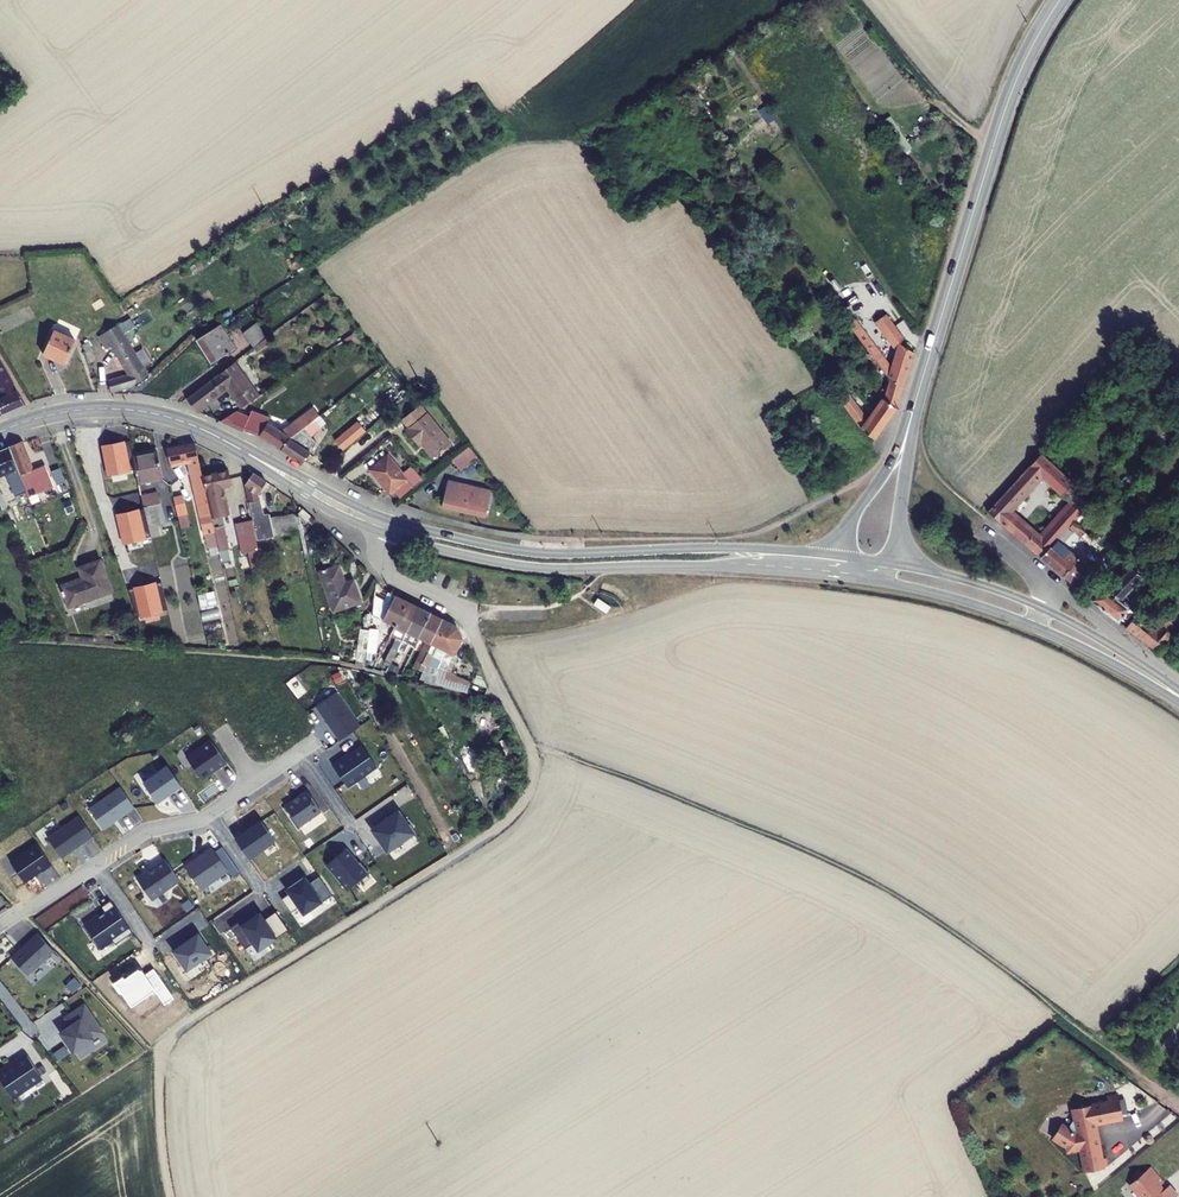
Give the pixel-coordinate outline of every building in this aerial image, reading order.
[(816,10),(829,1),(828,0),(811,0),(810,1),(816,10)] [(152,307),(132,318),(138,326),(157,316),(152,307)] [(908,336),(891,312),(880,320),(900,348),(895,364),(885,352),(887,349),(871,327),(876,323),(866,312),(854,320),(873,347),(880,356),(895,376),(894,378),(908,385),(918,351),(904,341),(908,336)] [(124,322),(129,331),(138,326),(132,318),(124,322)] [(248,331),(259,346),(272,336),(261,321),(248,331)] [(112,379),(115,390),(142,383),(155,373),(129,331),(124,322),(103,334),(111,347),(116,344),(134,374),(112,379)] [(200,338),(216,362),(240,346),(224,322),(200,338)] [(47,351),(69,362),(80,339),(59,328),(47,351)] [(87,343),(94,361),(100,358),(93,340),(87,343)] [(873,347),(862,354),(869,364),(880,356),(873,347)] [(3,354),(0,356),(0,382),(7,395),(0,398),(0,399),(7,414),(30,403),(3,354)] [(233,385),(247,404),(261,394),(237,362),(191,396),(201,408),(233,385)] [(358,386),(363,392),(385,375),(380,369),(358,386)] [(908,385),(894,378),(888,397),(873,419),(853,392),(845,398),(868,429),(880,437),(901,406),(908,385)] [(361,399),(375,415),(378,412),(365,396),(361,399)] [(456,441),(425,402),(407,417),(414,426),(411,428),(423,443),(426,441),(437,456),(456,441)] [(324,411),(318,404),(287,428),(273,420),(264,434),(285,448),(295,434),(317,417),(324,411)] [(224,419),(247,428),(254,415),(240,408),(224,419)] [(285,448),(307,462),(316,449),(306,443),(315,433),(324,426),(317,417),(295,434),(285,448)] [(110,425),(116,461),(130,458),(124,423),(110,425)] [(103,425),(111,467),(117,466),(116,461),(110,425),(103,425)] [(39,467),(27,439),(14,444),(25,474),(33,493),(58,482),(50,463),(39,467)] [(208,525),(210,533),(220,530),(219,525),(207,473),(200,441),(172,448),(175,461),(191,457),(204,516),(207,515),(210,524),(208,525)] [(14,444),(0,450),(0,458),(6,473),(11,471),(15,479),(25,474),(14,444)] [(456,458),(464,469),(482,455),(473,445),(456,458)] [(138,454),(143,481),(167,477),(162,450),(138,454)] [(1064,534),(1076,522),(1061,507),(1035,533),(1016,515),(1048,482),(1063,496),(1072,488),(1077,483),(1046,453),(986,513),(1040,559),(1053,546),(1064,534)] [(407,472),(393,455),(376,469),(390,487),(393,485),(397,490),(399,488),(406,497),(428,478),(417,464),(407,472)] [(237,482),(234,467),(207,473),(219,525),(228,523),(230,522),(228,513),(234,511),(228,484),(237,482)] [(249,482),(250,489),(256,517),(261,537),(304,528),(301,514),(284,516),(283,514),(275,515),(274,512),(268,514),(263,491),(271,479),(257,470),(249,482)] [(452,478),(446,504),(490,514),(496,488),(452,478)] [(1063,496),(1082,514),(1082,513),(1090,507),(1072,488),(1063,496)] [(146,493),(154,526),(156,525),(165,523),(161,503),(165,502),(162,489),(153,491),(146,493)] [(235,492),(242,521),(256,517),(250,489),(235,492)] [(178,496),(183,514),(193,512),(188,494),(178,496)] [(161,503),(165,523),(170,522),(165,502),(161,503)] [(301,513),(310,522),(316,516),(307,507),(301,513)] [(1064,534),(1076,546),(1088,534),(1076,522),(1064,534)] [(235,556),(228,523),(219,525),(220,530),(227,558),(235,556)] [(1063,555),(1053,546),(1040,559),(1076,590),(1094,572),(1070,549),(1063,555)] [(64,584),(72,604),(115,588),(103,558),(83,565),(88,578),(84,580),(83,577),(64,584)] [(325,568),(339,610),(366,601),(357,576),(349,579),(343,561),(325,568)] [(1093,603),(1120,625),(1136,608),(1130,602),(1156,576),(1145,565),(1118,591),(1112,585),(1093,603)] [(379,585),(377,601),(386,602),(388,586),(379,585)] [(394,604),(387,618),(399,624),(412,598),(401,592),(399,594),(394,590),(388,601),(394,604)] [(199,607),(215,607),(214,595),(199,596),(199,607)] [(424,604),(412,598),(399,624),(394,634),(401,637),(397,645),(402,648),(424,604)] [(436,610),(424,604),(402,648),(407,650),(412,641),(419,644),(423,635),(436,610)] [(448,616),(436,610),(423,635),(435,641),(448,616)] [(1158,656),(1178,634),(1178,614),(1161,632),(1142,613),(1126,630),(1158,656)] [(456,620),(448,616),(435,641),(431,650),(426,659),(430,661),(422,677),(428,678),(436,662),(450,669),(467,637),(462,626),(459,623),(456,620)] [(374,628),(372,648),(380,649),(383,629),(374,628)] [(362,647),(359,662),(370,664),(372,648),(362,647)] [(421,657),(426,659),(431,650),(426,648),(421,657)] [(390,656),(384,668),(391,670),(396,659),(390,656)] [(421,657),(412,674),(422,677),(430,661),(426,659),(421,657)] [(436,662),(428,678),(455,684),(458,672),(450,669),(436,662)] [(153,777),(160,785),(165,779),(158,772),(153,777)] [(54,951),(38,933),(12,957),(28,975),(54,951)] [(102,1033),(84,1005),(70,1015),(76,1023),(60,1033),(73,1052),(102,1033)] [(26,1055),(15,1063),(16,1064),(11,1068),(10,1065),(0,1072),(0,1080),(12,1097),(41,1077),(26,1055)] [(1124,1120),(1121,1101),(1120,1101),(1111,1103),(1083,1108),(1085,1120),(1076,1122),(1074,1122),(1069,1130),(1063,1125),(1054,1139),(1066,1147),(1067,1154),(1082,1151),(1086,1174),(1107,1169),(1107,1168),(1110,1167),(1109,1159),(1106,1159),(1100,1125),(1124,1120)] [(1073,1110),(1076,1122),(1085,1120),(1083,1108),(1073,1110)] [(1130,1187),(1138,1196),(1177,1196),(1169,1188),(1164,1193),(1160,1188),(1164,1185),(1151,1169),(1130,1187)]
